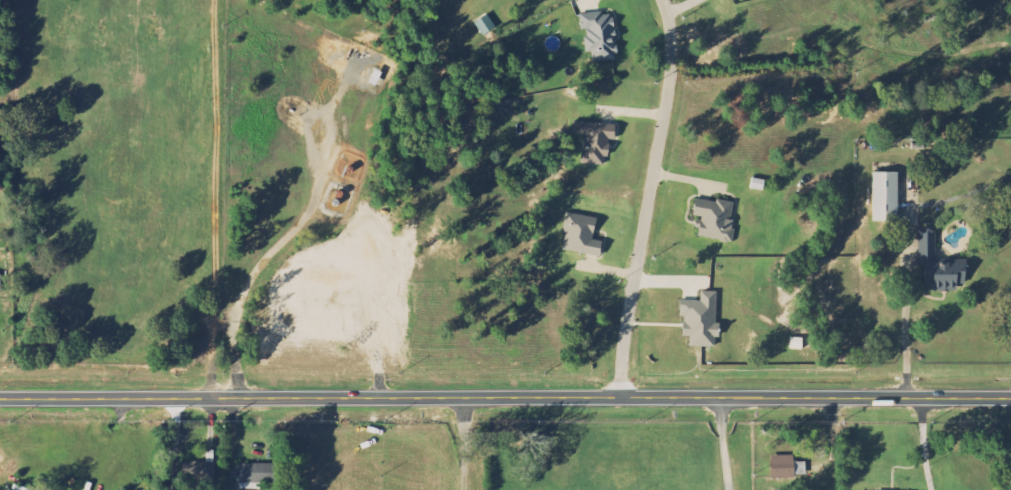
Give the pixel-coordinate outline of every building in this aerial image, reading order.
[(592,63),(617,61),(613,13),(579,16),(581,31),(584,31),(586,53),(591,53),(592,63)] [(496,29),(487,15),(474,24),(483,37),(496,29)] [(573,135),(583,136),(582,165),(606,166),(608,140),(615,140),(616,124),(573,122),(573,135)] [(873,222),(898,222),(898,173),(873,173),(873,222)] [(697,237),(729,243),(736,205),(695,198),(692,216),(701,218),(697,237)] [(599,257),(602,242),(593,240),(597,218),(567,213),(561,251),(599,257)] [(935,232),(918,232),(919,267),(924,267),(924,285),(933,285),(933,291),(957,291),(957,283),(966,283),(965,259),(936,260),(935,232)] [(715,347),(715,338),(717,338),(716,292),(700,292),(700,302),(679,302),(679,317),(683,317),(683,337),(689,337),(689,348),(715,347)] [(802,350),(803,339),(791,338),(790,350),(802,350)] [(805,478),(805,463),(794,463),(794,456),(770,457),(771,478),(805,478)] [(238,465),(239,484),(282,483),(281,464),(238,465)]
